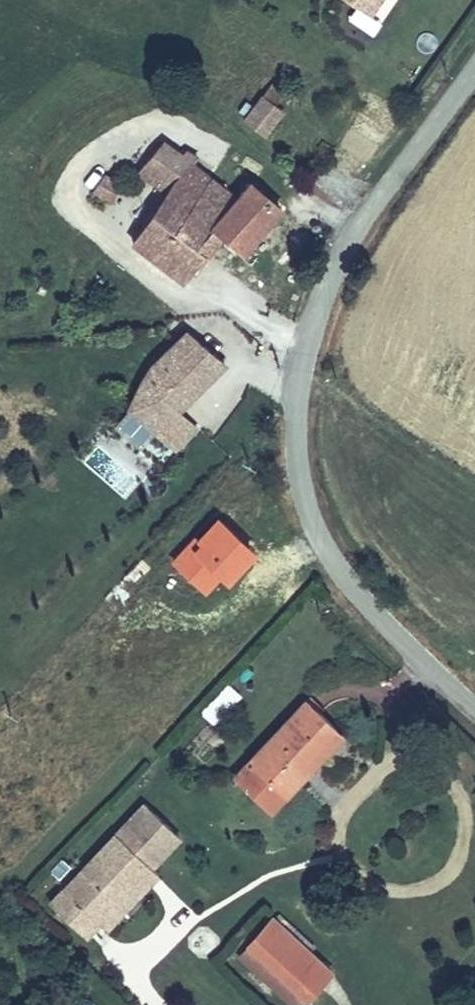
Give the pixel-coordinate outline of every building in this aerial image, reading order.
[(358,2),(373,13),(382,0),(359,0),(358,2)] [(263,95),(243,120),(267,138),(285,112),(263,95)] [(163,138),(138,171),(167,193),(132,242),(185,283),(217,244),(191,219),(219,181),(197,163),(201,157),(187,147),(184,151),(163,138)] [(113,203),(124,185),(106,172),(93,191),(113,203)] [(238,195),(219,181),(191,219),(217,244),(224,235),(244,253),(286,207),(253,180),(238,195)] [(201,427),(183,411),(230,364),(185,328),(148,363),(126,405),(178,449),(201,427)] [(228,681),(199,711),(214,725),(243,695),(228,681)] [(271,814),(348,735),(308,697),(231,776),(271,814)] [(108,930),(162,875),(155,868),(184,837),(144,801),(49,900),(87,937),(101,924),(108,930)] [(337,970),(274,915),(235,956),(292,1004),(304,1004),(337,970)]
